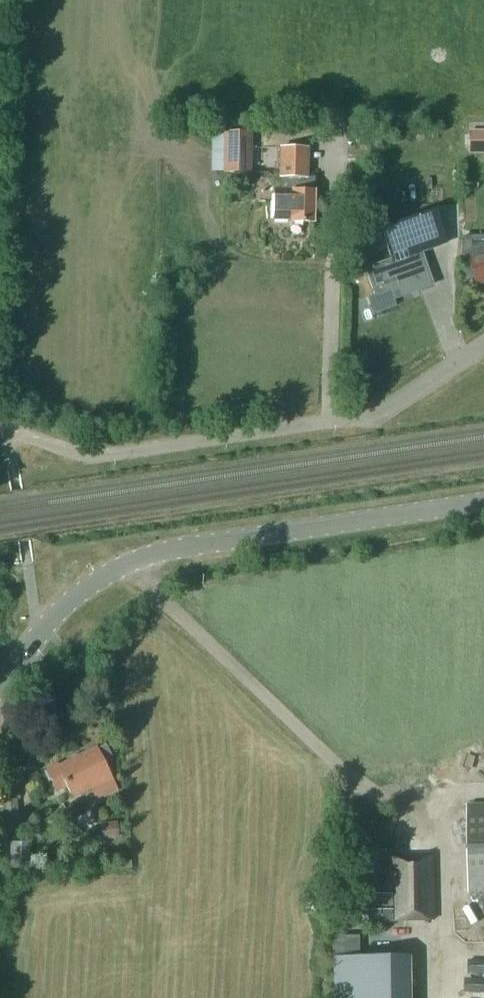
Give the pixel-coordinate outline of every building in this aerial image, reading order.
[(225,131),(224,173),(249,174),(250,131),(225,131)] [(483,152),(483,131),(470,131),(470,152),(483,152)] [(292,222),(313,222),(314,177),(306,177),(306,147),(281,147),(280,190),(274,190),(273,220),(292,220),(292,222)] [(375,296),(377,296),(376,295),(391,289),(394,298),(432,285),(420,251),(446,241),(435,210),(381,229),(391,260),(366,269),(375,296)] [(474,231),(474,222),(464,222),(464,230),(474,231)] [(469,239),(476,257),(467,260),(477,285),(483,282),(483,233),(469,239)] [(67,786),(72,798),(91,788),(97,800),(117,790),(103,761),(112,756),(106,744),(97,748),(96,747),(58,766),(57,764),(46,769),(57,791),(67,786)] [(16,785),(0,786),(0,818),(19,817),(16,785)] [(470,892),(483,892),(483,804),(469,804),(470,892)] [(108,836),(118,835),(117,823),(107,824),(108,836)] [(10,842),(10,868),(32,868),(32,841),(10,842)] [(384,850),(356,850),(357,885),(370,885),(370,920),(433,920),(432,855),(387,856),(388,884),(384,884),(384,850)] [(333,958),(359,958),(359,936),(333,937),(333,958)] [(395,957),(333,958),(334,997),(396,997),(395,957)]
